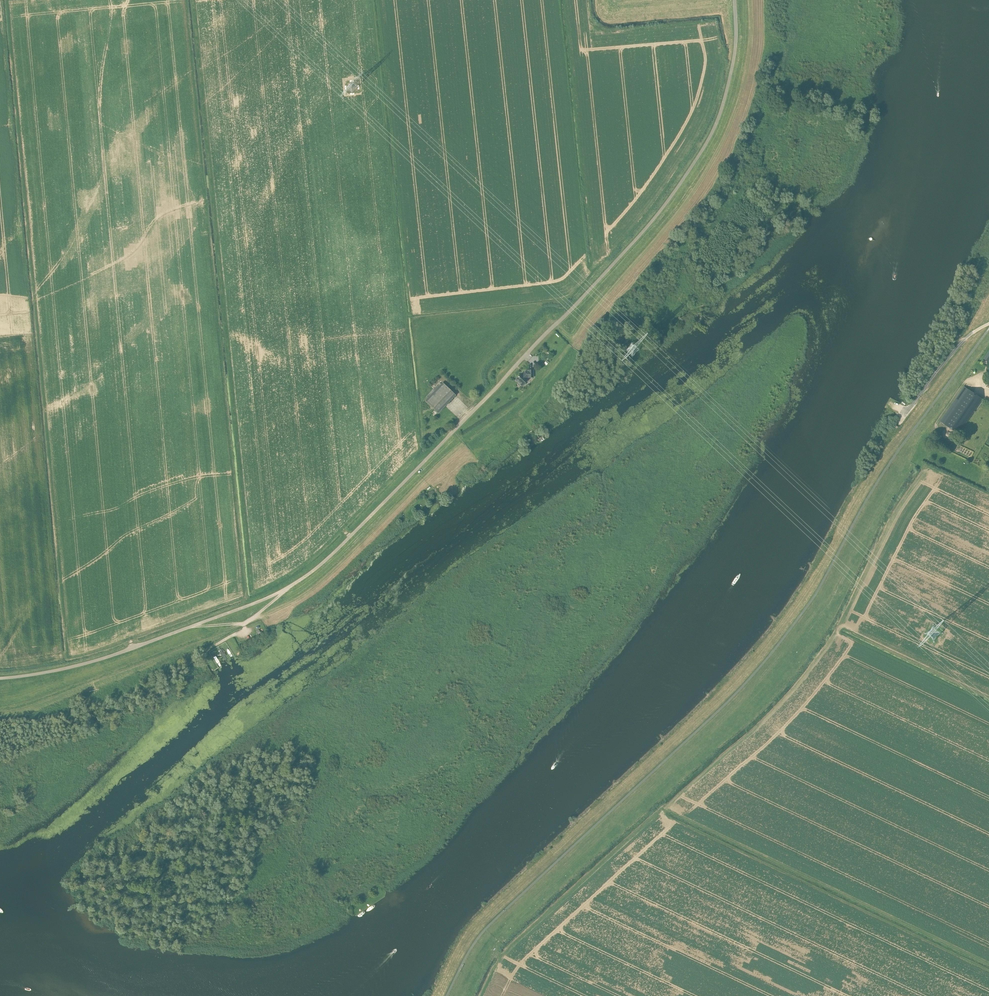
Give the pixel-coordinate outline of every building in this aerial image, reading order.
[(533,377),(533,370),(529,370),(529,371),(525,371),(523,374),(522,373),(516,379),(518,381),(517,381),(522,386),(524,386),(525,385),(525,384),(526,383),(526,382),(528,379),(527,378),(528,377),(529,377),(533,377)] [(427,395),(429,397),(425,401),(438,413),(456,395),(443,382),(441,384),(439,382),(427,395)] [(958,434),(983,399),(964,386),(940,421),(958,434)]
